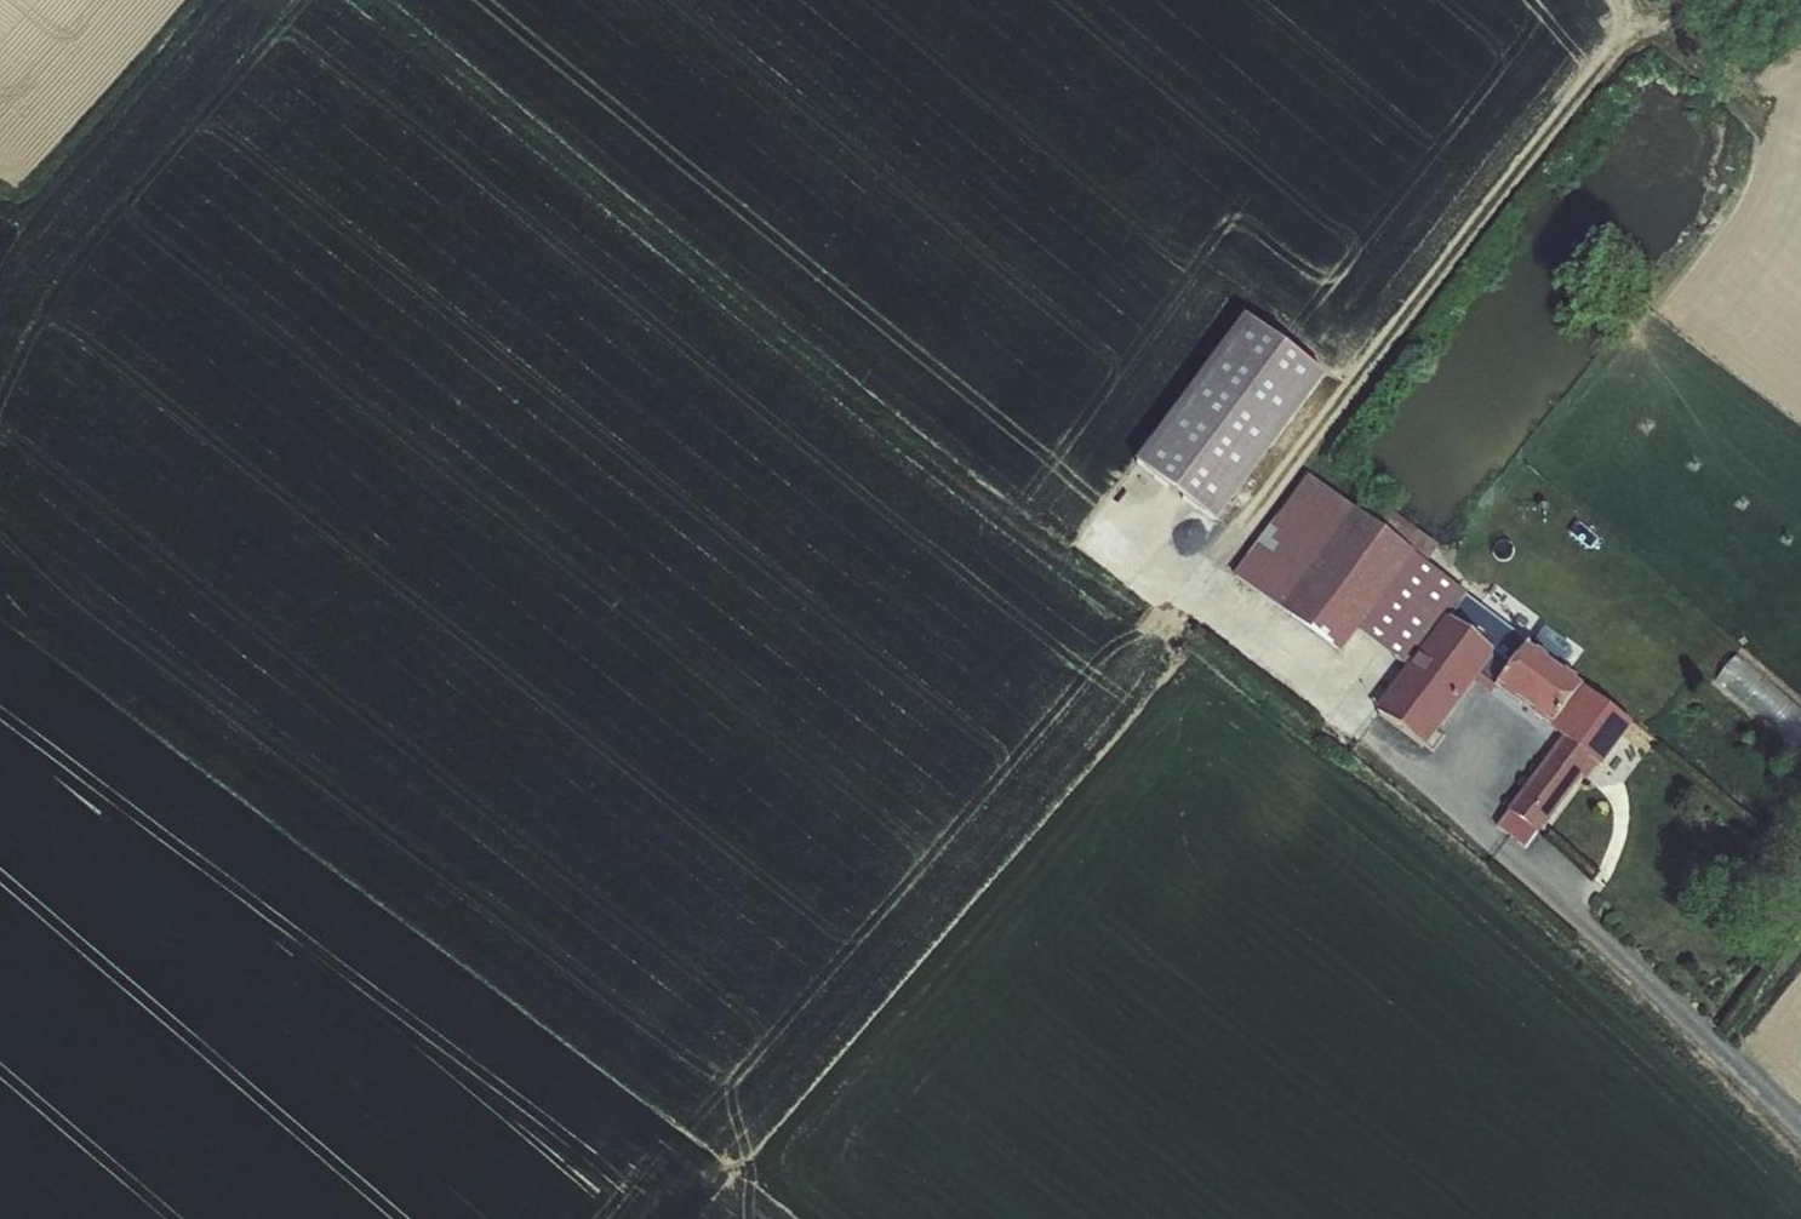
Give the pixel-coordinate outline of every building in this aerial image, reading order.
[(1327,377),(1246,319),(1134,471),(1216,530),(1327,377)] [(1233,579),(1341,658),(1357,636),(1407,671),(1410,668),(1412,670),(1417,662),(1415,660),(1445,621),(1448,624),(1467,598),(1425,566),(1364,522),(1307,478),(1233,579)] [(1364,522),(1425,566),(1439,549),(1378,506),(1364,522)] [(1375,715),(1425,752),(1475,688),(1480,680),(1495,691),(1504,698),(1503,700),(1514,708),(1515,707),(1534,721),(1533,722),(1544,731),(1546,729),(1562,741),(1507,813),(1509,815),(1537,836),(1539,837),(1583,780),(1587,783),(1597,769),(1601,771),(1632,729),(1584,691),(1582,693),(1577,689),(1578,687),(1566,678),(1564,679),(1559,677),(1547,667),(1549,664),(1538,656),(1535,659),(1529,654),(1531,651),(1528,648),(1529,644),(1467,598),(1448,624),(1445,621),(1415,660),(1417,662),(1412,670),(1410,668),(1407,671),(1375,715)] [(1545,632),(1531,651),(1529,654),(1535,659),(1538,656),(1549,664),(1547,667),(1559,677),(1572,659),(1571,650),(1545,632)] [(1738,655),(1716,682),(1800,752),(1800,751),(1800,709),(1738,655)] [(1494,693),(1495,691),(1480,680),(1475,688),(1491,699),(1495,694),(1494,693)] [(1537,836),(1509,815),(1497,830),(1525,852),(1537,836)]
